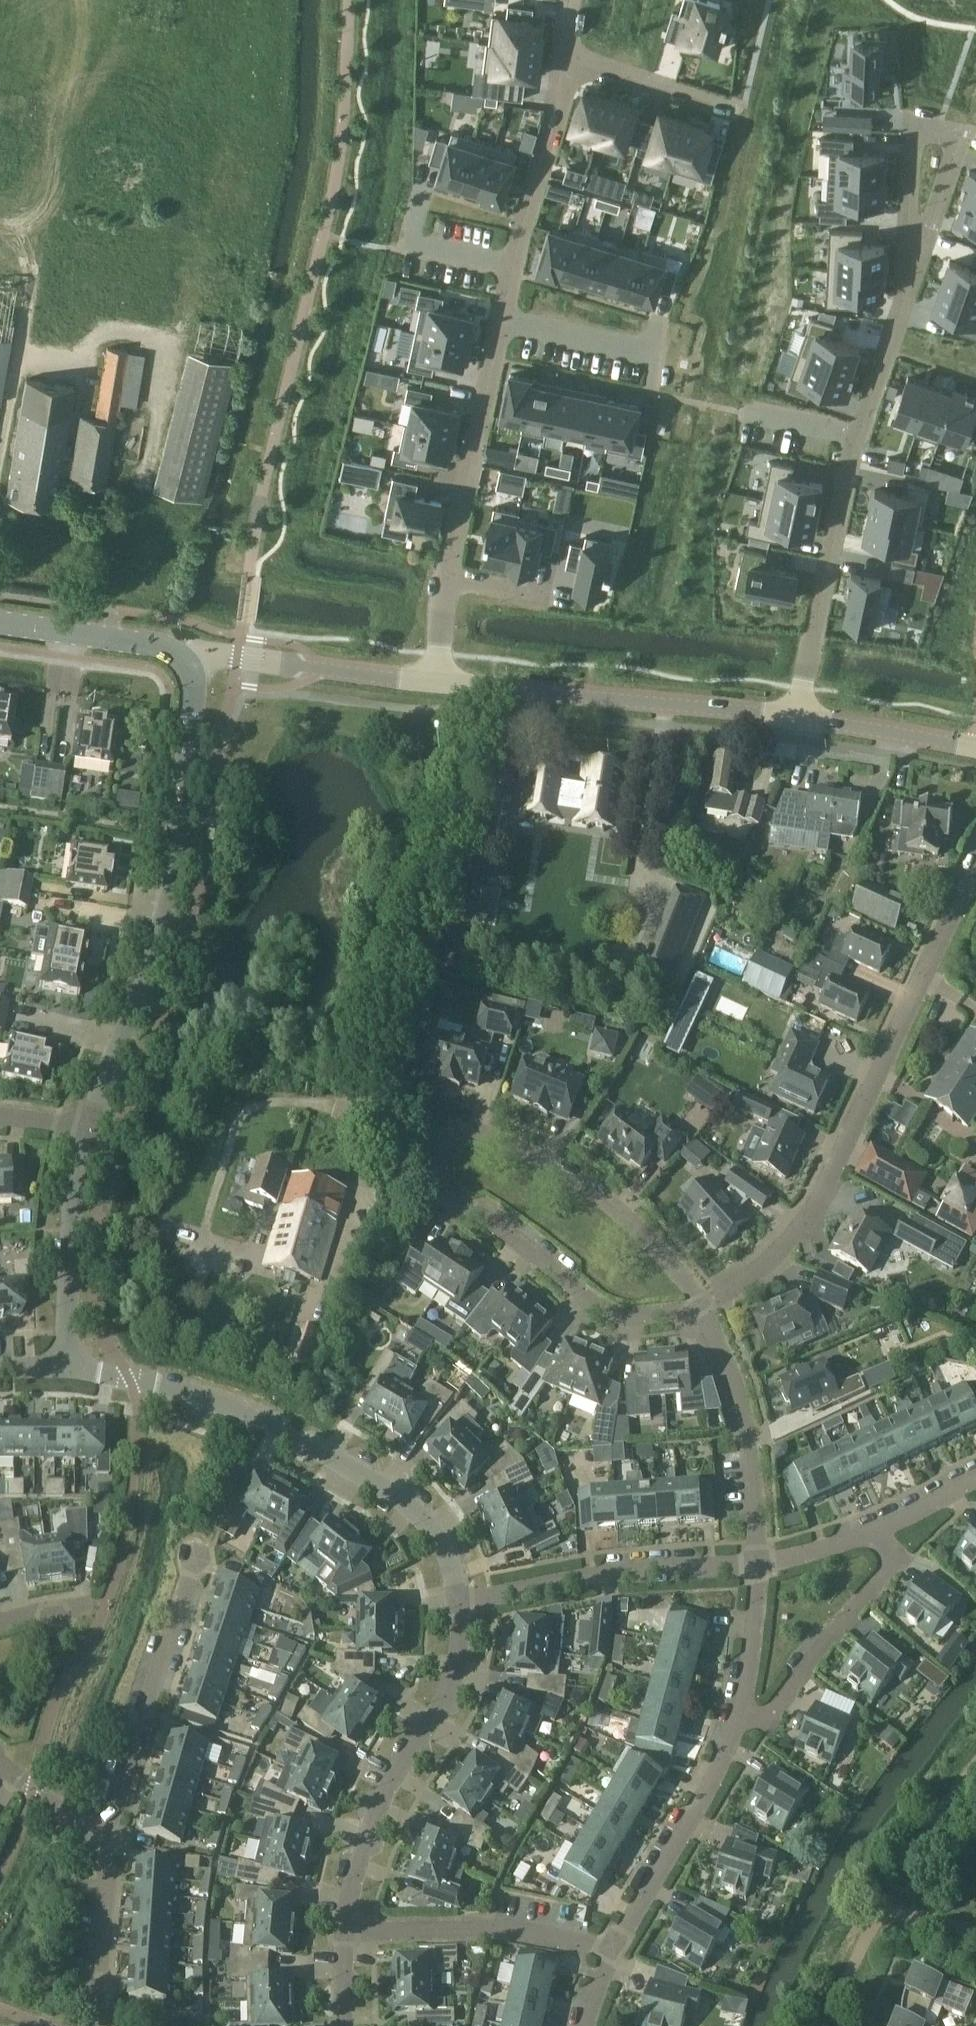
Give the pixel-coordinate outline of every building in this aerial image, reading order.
[(496,44),(539,50),(542,25),(537,24),(524,23),(525,16),(527,2),(508,0),(502,0),(496,44)] [(677,20),(690,24),(684,41),(716,51),(724,25),(717,23),(722,8),(697,0),(683,0),(677,20)] [(840,63),(839,83),(872,85),(873,69),(880,69),(881,55),(874,55),(875,39),(849,38),(847,64),(840,63)] [(492,76),(490,89),(516,92),(517,79),(518,72),(531,74),(531,71),(536,72),(539,50),(496,44),(492,76)] [(453,91),(451,106),(477,110),(478,103),(483,104),(484,95),(472,93),(453,91)] [(581,97),(570,133),(598,142),(599,139),(612,96),(610,95),(610,98),(590,92),(590,93),(583,91),(582,97),(581,97)] [(486,95),(485,104),(497,105),(498,97),(486,95)] [(612,96),(599,139),(624,147),(626,140),(638,144),(645,120),(634,116),(637,106),(633,105),(626,103),(626,100),(612,96)] [(645,120),(638,144),(650,148),(646,159),(671,167),(686,119),(672,114),(672,117),(664,114),(661,113),(657,123),(645,120)] [(837,115),(836,128),(862,129),(863,116),(837,115)] [(671,167),(671,168),(699,177),(704,163),(716,166),(723,142),(711,139),(712,137),(711,137),(713,131),(707,129),(707,128),(688,122),(688,119),(686,119),(671,167)] [(414,124),(414,146),(422,149),(429,129),(414,124)] [(526,131),(521,147),(532,150),(537,135),(526,131)] [(825,137),(825,151),(834,152),(833,175),(879,178),(879,171),(881,171),(881,157),(880,157),(880,153),(848,151),(849,139),(825,137)] [(436,138),(429,161),(442,166),(438,178),(460,185),(471,148),(449,142),(436,138)] [(471,148),(460,185),(478,190),(480,191),(491,155),(471,148)] [(478,190),(476,195),(500,202),(513,161),(491,155),(480,191),(478,190)] [(699,177),(699,178),(711,181),(716,166),(704,163),(699,177)] [(567,166),(563,180),(584,186),(589,173),(567,166)] [(589,173),(584,186),(603,192),(608,177),(589,171),(589,173)] [(959,198),(975,204),(975,177),(968,174),(959,198)] [(822,200),(822,212),(845,214),(845,201),(877,203),(878,198),(880,198),(880,185),(878,185),(879,178),(833,176),(832,200),(822,200)] [(597,197),(594,205),(606,209),(609,200),(597,197)] [(609,200),(606,209),(618,212),(621,204),(609,200)] [(956,224),(975,230),(975,204),(964,200),(956,224)] [(640,204),(635,222),(650,227),(655,209),(640,204)] [(551,230),(538,271),(562,278),(564,274),(561,273),(573,236),(551,230)] [(820,231),(820,244),(829,245),(828,269),(874,271),(875,246),(843,245),(843,232),(820,231)] [(573,236),(561,273),(564,274),(584,280),(596,243),(573,236)] [(596,243),(584,280),(607,287),(618,250),(596,243)] [(618,250),(607,287),(630,294),(641,257),(618,250)] [(641,257),(630,294),(652,301),(656,288),(668,292),(675,268),(641,257)] [(942,289),(975,300),(975,274),(950,265),(942,289)] [(817,293),(816,306),(839,307),(840,294),(873,296),(874,271),(828,269),(827,293),(817,293)] [(385,276),(382,291),(395,294),(399,279),(385,276)] [(934,312),(964,323),(961,335),(975,340),(975,300),(942,289),(934,312)] [(428,294),(426,307),(435,309),(430,334),(472,343),(477,321),(472,320),(472,317),(450,312),(453,300),(428,294)] [(793,298),(792,304),(801,306),(802,299),(793,298)] [(203,498),(245,328),(202,318),(192,351),(158,487),(203,498)] [(810,319),(806,331),(815,335),(807,358),(850,373),(858,349),(828,338),(832,327),(810,319)] [(415,356),(413,369),(437,374),(440,362),(462,366),(463,364),(467,365),(472,343),(430,334),(425,358),(415,356)] [(80,416),(69,483),(105,489),(127,351),(106,348),(94,418),(80,416)] [(1,404),(8,353),(0,351),(0,404),(1,404)] [(790,377),(785,390),(807,398),(812,386),(847,398),(855,374),(850,373),(807,358),(799,381),(790,377)] [(367,368),(364,381),(378,384),(381,371),(367,368)] [(909,372),(894,415),(918,424),(933,380),(909,372)] [(511,374),(502,416),(524,421),(532,384),(535,384),(536,380),(511,374)] [(54,506),(73,387),(25,379),(6,498),(54,506)] [(933,380),(918,424),(941,432),(954,392),(933,385),(934,380),(933,380)] [(532,384),(524,421),(546,426),(554,388),(535,384),(532,384)] [(890,385),(887,396),(894,398),(897,387),(890,385)] [(413,387),(410,400),(419,402),(414,426),(456,435),(461,413),(461,411),(434,405),(437,392),(413,387)] [(554,388),(546,426),(567,430),(575,393),(554,388)] [(941,432),(964,440),(963,442),(971,446),(975,433),(975,431),(968,428),(975,406),(975,400),(954,392),(941,432)] [(575,393),(567,430),(588,435),(596,397),(575,393)] [(596,397),(588,435),(609,439),(617,402),(596,397)] [(617,402),(609,439),(631,444),(644,447),(649,422),(636,419),(639,407),(617,402)] [(400,449),(397,461),(421,467),(424,454),(446,459),(447,456),(451,457),(456,435),(414,426),(409,451),(400,449)] [(518,454),(515,465),(525,467),(528,454),(518,452),(518,454)] [(509,453),(507,462),(515,464),(517,455),(509,453)] [(373,454),(370,463),(384,467),(386,457),(373,454)] [(343,459),(339,478),(378,486),(382,467),(343,459)] [(891,460),(890,468),(902,471),(903,463),(891,460)] [(754,461),(751,474),(760,476),(755,500),(800,509),(805,485),(773,478),(776,466),(754,461)] [(547,463),(545,472),(557,474),(559,466),(547,463)] [(915,465),(913,473),(925,476),(927,468),(915,465)] [(559,466),(557,474),(569,477),(571,468),(559,466)] [(504,469),(501,482),(526,487),(529,474),(504,469)] [(937,474),(935,482),(947,484),(949,476),(937,474)] [(601,475),(598,489),(614,492),(617,478),(601,475)] [(588,478),(586,487),(598,489),(600,481),(588,478)] [(868,485),(863,508),(908,518),(912,495),(921,497),(924,484),(902,478),(899,491),(868,485)] [(400,494),(394,519),(409,523),(408,530),(435,535),(442,503),(424,499),(427,486),(403,481),(400,494)] [(560,482),(555,508),(568,511),(573,485),(560,482)] [(965,492),(962,503),(968,505),(970,493),(965,492)] [(741,522),(738,535),(760,539),(763,527),(794,534),(800,509),(755,500),(750,524),(741,522)] [(863,509),(858,534),(890,540),(887,553),(909,558),(912,545),(902,542),(907,518),(863,509)] [(494,517),(485,559),(509,565),(518,522),(494,517)] [(518,522),(509,565),(534,570),(539,543),(553,546),(558,521),(545,519),(543,528),(518,522)] [(571,542),(565,566),(578,569),(575,587),(608,594),(613,567),(606,565),(610,550),(584,545),(571,542)] [(745,555),(742,568),(752,570),(745,599),(764,604),(765,599),(791,605),(796,579),(765,572),(768,560),(745,555)] [(885,558),(883,571),(906,576),(909,563),(885,558)] [(851,589),(845,615),(871,620),(880,576),(850,569),(846,588),(851,589)] [(10,744),(16,703),(0,701),(0,742),(10,744)] [(105,724),(106,720),(91,718),(90,721),(78,719),(72,760),(112,766),(118,725),(105,724)] [(433,759),(421,755),(415,769),(428,773),(433,759)] [(758,825),(766,803),(736,795),(737,788),(733,787),(736,761),(714,758),(709,795),(706,811),(732,814),(732,818),(758,825)] [(620,831),(630,768),(585,761),(582,782),(567,780),(568,776),(527,769),(520,815),(620,831)] [(45,801),(50,768),(35,766),(30,799),(45,801)] [(50,768),(45,801),(60,803),(65,770),(50,768)] [(3,785),(2,792),(14,794),(15,787),(3,785)] [(806,822),(832,826),(837,794),(811,790),(806,822)] [(118,793),(116,809),(137,812),(140,797),(118,793)] [(862,798),(837,794),(832,826),(830,834),(856,838),(862,798)] [(921,807),(905,804),(904,806),(897,805),(893,828),(901,829),(900,832),(910,833),(908,851),(938,856),(941,838),(949,840),(953,812),(937,809),(937,808),(921,805),(921,807)] [(746,863),(781,879),(794,851),(760,835),(746,863)] [(111,879),(113,864),(110,863),(112,851),(71,845),(65,885),(106,891),(108,879),(111,879)] [(28,893),(31,878),(0,872),(0,887),(28,893)] [(485,920),(490,887),(472,884),(467,918),(485,920)] [(671,983),(705,897),(677,886),(643,972),(671,983)] [(895,929),(906,904),(864,886),(853,911),(895,929)] [(28,893),(0,887),(0,902),(26,907),(28,893)] [(891,946),(855,929),(850,940),(839,935),(832,952),(879,973),(891,946)] [(44,959),(84,967),(90,939),(50,931),(44,959)] [(808,956),(819,960),(823,949),(813,945),(808,956)] [(779,1001),(793,971),(757,954),(743,984),(779,1001)] [(557,973),(559,958),(534,955),(532,970),(557,973)] [(84,967),(44,959),(26,956),(23,973),(41,976),(39,987),(79,995),(84,967)] [(813,973),(819,960),(808,956),(803,969),(813,973)] [(90,966),(88,983),(98,985),(100,967),(90,966)] [(832,979),(821,974),(814,990),(825,995),(820,1005),(856,1022),(869,995),(833,978),(832,979)] [(508,1037),(514,1011),(482,1004),(476,1029),(508,1037)] [(975,1115),(975,1034),(970,1030),(926,1098),(968,1127),(975,1115)] [(611,1057),(616,1036),(595,1031),(590,1052),(611,1057)] [(477,1086),(488,1049),(435,1033),(424,1070),(440,1075),(438,1081),(460,1087),(461,1081),(477,1086)] [(815,1115),(818,1109),(821,1108),(824,1101),(823,1097),(831,1080),(812,1072),(810,1066),(819,1046),(792,1034),(774,1074),(782,1078),(774,1097),(815,1115)] [(47,1072),(50,1057),(47,1057),(50,1044),(10,1035),(1,1075),(41,1084),(44,1072),(47,1072)] [(569,1118),(582,1085),(568,1079),(569,1077),(527,1061),(513,1098),(533,1106),(531,1111),(547,1117),(549,1113),(554,1114),(555,1112),(569,1118)] [(738,1093),(731,1108),(740,1112),(746,1097),(738,1093)] [(769,1125),(771,1120),(775,1110),(746,1097),(740,1112),(769,1125)] [(886,1103),(881,1111),(887,1115),(885,1117),(905,1128),(916,1109),(905,1102),(901,1109),(893,1105),(892,1106),(886,1103)] [(652,1133),(622,1110),(599,1139),(621,1156),(622,1154),(641,1168),(652,1153),(664,1162),(683,1137),(662,1121),(652,1133)] [(773,1120),(754,1164),(787,1179),(806,1135),(773,1120)] [(925,1176),(874,1146),(859,1173),(911,1201),(925,1176)] [(277,1205),(287,1170),(259,1161),(249,1195),(246,1204),(264,1210),(267,1201),(277,1205)] [(24,1201),(23,1163),(0,1164),(0,1202),(24,1201)] [(965,1168),(937,1218),(973,1238),(975,1233),(975,1174),(965,1168)] [(773,1194),(746,1176),(737,1169),(727,1183),(733,1187),(728,1194),(713,1177),(679,1207),(716,1249),(750,1219),(738,1205),(747,1198),(762,1209),(773,1194)] [(318,1281),(345,1192),(293,1177),(267,1267),(318,1281)] [(870,1192),(864,1201),(892,1218),(898,1209),(870,1192)] [(239,1218),(243,1205),(226,1200),(222,1212),(239,1218)] [(867,1273),(889,1233),(856,1215),(845,1236),(843,1234),(832,1254),(867,1273)] [(933,1257),(942,1239),(903,1220),(894,1238),(933,1257)] [(439,1293),(464,1255),(453,1248),(453,1249),(440,1241),(431,1254),(420,1246),(396,1283),(416,1296),(424,1283),(439,1293)] [(466,1325),(485,1300),(486,1299),(471,1289),(484,1269),(471,1261),(472,1260),(464,1255),(439,1293),(451,1301),(445,1311),(466,1325)] [(19,1315),(17,1296),(29,1295),(26,1263),(14,1264),(15,1279),(0,1281),(0,1316),(19,1315)] [(843,1311),(852,1288),(821,1275),(812,1297),(843,1311)] [(506,1339),(533,1307),(511,1289),(499,1305),(494,1306),(493,1306),(485,1300),(466,1325),(484,1341),(494,1329),(506,1339)] [(795,1299),(794,1296),(778,1303),(779,1306),(754,1316),(767,1347),(778,1343),(785,1359),(806,1350),(799,1334),(812,1329),(798,1297),(795,1299)] [(531,1376),(545,1355),(551,1346),(541,1337),(553,1323),(533,1307),(506,1339),(518,1349),(510,1359),(531,1376)] [(309,1374),(321,1334),(296,1326),(284,1366),(309,1374)] [(445,1352),(452,1343),(442,1335),(435,1344),(445,1352)] [(578,1380),(591,1351),(568,1341),(559,1363),(545,1355),(531,1376),(509,1409),(521,1421),(545,1384),(572,1395),(578,1380)] [(578,1380),(572,1395),(598,1406),(597,1417),(592,1449),(612,1448),(612,1445),(621,1387),(605,1380),(613,1361),(591,1351),(578,1380)] [(385,1426),(405,1391),(385,1379),(397,1359),(386,1352),(367,1384),(378,1390),(364,1414),(385,1426)] [(662,1356),(665,1396),(681,1395),(682,1415),(707,1413),(702,1381),(690,1382),(687,1354),(662,1356)] [(649,1397),(665,1396),(662,1356),(636,1358),(638,1384),(624,1385),(627,1419),(650,1417),(649,1397)] [(834,1386),(824,1362),(780,1381),(793,1412),(808,1405),(812,1414),(865,1391),(858,1376),(834,1386)] [(874,1372),(864,1376),(870,1391),(880,1386),(874,1372)] [(474,1376),(467,1384),(474,1392),(482,1384),(474,1376)] [(459,1381),(453,1389),(459,1393),(465,1385),(459,1381)] [(405,1391),(385,1426),(405,1438),(419,1415),(432,1422),(452,1396),(430,1383),(420,1393),(417,1398),(405,1391)] [(961,1433),(975,1426),(975,1384),(944,1399),(961,1433)] [(503,1388),(502,1396),(509,1401),(516,1398),(517,1390),(511,1385),(503,1388)] [(961,1433),(944,1399),(938,1385),(930,1389),(937,1403),(926,1408),(942,1442),(961,1433)] [(942,1442),(926,1408),(914,1413),(908,1400),(901,1403),(924,1451),(942,1442)] [(905,1460),(924,1451),(901,1403),(894,1407),(900,1420),(889,1425),(905,1460)] [(447,1472),(475,1443),(484,1432),(473,1422),(476,1417),(462,1404),(440,1428),(449,1436),(430,1455),(447,1472)] [(865,1406),(859,1409),(864,1420),(870,1417),(865,1406)] [(826,1433),(843,1425),(840,1417),(822,1426),(826,1433)] [(868,1477),(887,1468),(871,1434),(864,1420),(858,1423),(864,1437),(852,1443),(868,1477)] [(13,1423),(0,1423),(0,1458),(13,1458),(13,1423)] [(33,1458),(33,1423),(13,1423),(13,1458),(33,1458)] [(54,1459),(54,1423),(33,1423),(33,1458),(54,1459)] [(74,1459),(74,1423),(54,1423),(54,1459),(74,1459)] [(74,1423),(74,1459),(96,1459),(96,1474),(108,1474),(108,1428),(97,1428),(97,1423),(74,1423)] [(889,1425),(871,1434),(887,1468),(905,1460),(889,1425)] [(616,1444),(627,1443),(626,1431),(615,1432),(616,1444)] [(850,1486),(834,1451),(828,1438),(820,1442),(827,1455),(815,1460),(832,1495),(850,1486)] [(495,1481),(522,1462),(522,1461),(505,1445),(492,1459),(475,1443),(447,1472),(464,1488),(483,1469),(495,1481)] [(850,1486),(868,1477),(852,1443),(834,1451),(850,1486)] [(799,1510),(832,1495),(815,1460),(782,1476),(799,1510)] [(678,1524),(676,1486),(674,1461),(667,1462),(669,1486),(656,1487),(658,1525),(678,1524)] [(489,1529),(532,1509),(532,1508),(528,1510),(518,1489),(532,1482),(522,1462),(495,1481),(503,1496),(478,1508),(489,1529)] [(658,1525),(656,1487),(643,1488),(642,1474),(634,1475),(638,1527),(658,1525)] [(617,1528),(638,1527),(634,1475),(627,1475),(628,1489),(615,1490),(617,1528)] [(265,1523),(284,1488),(263,1477),(250,1500),(236,1493),(222,1532),(234,1538),(247,1513),(265,1523)] [(12,1496),(12,1482),(4,1482),(4,1496),(12,1496)] [(12,1482),(12,1496),(21,1496),(22,1482),(12,1482)] [(54,1497),(54,1482),(45,1482),(45,1496),(54,1497)] [(54,1482),(54,1497),(63,1497),(63,1482),(54,1482)] [(676,1486),(678,1524),(715,1521),(712,1483),(676,1486)] [(98,1486),(99,1495),(108,1495),(108,1486),(98,1486)] [(287,1558),(305,1530),(292,1523),(305,1499),(284,1488),(265,1523),(261,1530),(282,1542),(276,1552),(287,1558)] [(581,1531),(617,1528),(615,1490),(578,1493),(581,1531)] [(532,1509),(489,1529),(499,1551),(523,1539),(529,1552),(542,1546),(544,1550),(559,1543),(557,1539),(559,1538),(553,1525),(545,1528),(540,1519),(538,1521),(532,1509)] [(44,1539),(50,1580),(73,1577),(69,1546),(81,1545),(77,1512),(64,1514),(67,1536),(44,1539)] [(800,1514),(784,1518),(787,1530),(803,1526),(800,1514)] [(327,1565),(352,1534),(333,1519),(317,1540),(305,1530),(287,1558),(296,1565),(309,1550),(327,1565)] [(44,1539),(20,1542),(17,1520),(0,1525),(0,1540),(4,1557),(21,1553),(26,1583),(50,1580),(44,1539)] [(954,1555),(975,1575),(975,1530),(954,1555)] [(338,1599),(368,1585),(364,1578),(354,1570),(371,1549),(352,1534),(327,1565),(338,1573),(334,1578),(328,1591),(338,1599)] [(931,1640),(962,1599),(927,1573),(897,1614),(931,1640)] [(218,1597),(253,1609),(259,1592),(223,1580),(218,1597)] [(266,1584),(263,1594),(278,1598),(281,1588),(266,1584)] [(357,1630),(398,1630),(398,1606),(371,1606),(371,1593),(368,1585),(338,1599),(338,1606),(358,1606),(357,1630)] [(248,1625),(253,1609),(218,1597),(212,1613),(248,1625)] [(628,1613),(629,1600),(619,1599),(618,1612),(628,1613)] [(664,1642),(701,1652),(710,1617),(673,1607),(664,1642)] [(607,1660),(612,1612),(594,1610),(589,1658),(607,1660)] [(304,1626),(313,1625),(311,1612),(302,1613),(304,1626)] [(243,1640),(248,1625),(212,1613),(207,1628),(243,1640)] [(509,1649),(549,1654),(551,1634),(562,1636),(563,1621),(539,1625),(538,1629),(512,1626),(509,1649)] [(313,1625),(304,1626),(306,1638),(315,1637),(313,1625)] [(238,1657),(243,1640),(207,1628),(202,1645),(238,1657)] [(397,1654),(398,1630),(357,1630),(357,1653),(337,1653),(337,1662),(370,1672),(370,1654),(397,1654)] [(901,1682),(913,1666),(873,1633),(841,1673),(849,1680),(847,1682),(858,1690),(859,1688),(874,1700),(893,1676),(901,1682)] [(614,1650),(624,1651),(625,1639),(615,1638),(614,1650)] [(696,1671),(701,1652),(664,1642),(659,1661),(696,1671)] [(233,1672),(238,1657),(202,1645),(197,1661),(233,1672)] [(292,1657),(300,1661),(306,1651),(299,1646),(292,1657)] [(560,1655),(549,1654),(509,1649),(506,1673),(533,1676),(531,1692),(563,1701),(566,1679),(557,1678),(560,1655)] [(945,1649),(937,1661),(948,1670),(957,1658),(945,1649)] [(623,1665),(624,1651),(614,1650),(613,1664),(623,1665)] [(294,1672),(300,1661),(292,1657),(286,1668),(294,1672)] [(227,1688),(233,1672),(197,1661),(192,1676),(227,1688)] [(690,1691),(696,1671),(659,1661),(653,1681),(690,1691)] [(927,1676),(934,1668),(925,1661),(918,1669),(927,1676)] [(360,1688),(370,1672),(337,1662),(332,1670),(349,1681),(335,1700),(369,1723),(382,1703),(360,1688)] [(254,1687),(271,1694),(277,1677),(241,1663),(234,1680),(254,1688),(254,1687)] [(276,1686),(283,1691),(289,1680),(282,1675),(276,1686)] [(222,1704),(227,1688),(192,1676),(186,1692),(222,1704)] [(603,1689),(612,1693),(617,1680),(608,1677),(603,1689)] [(685,1710),(690,1691),(653,1681),(648,1700),(685,1710)] [(803,1703),(821,1694),(817,1685),(798,1694),(803,1703)] [(277,1701),(283,1691),(276,1686),(269,1697),(277,1701)] [(608,1705),(612,1693),(603,1689),(599,1701),(608,1705)] [(216,1721),(222,1704),(186,1692),(181,1709),(216,1721)] [(554,1721),(563,1701),(531,1692),(525,1707),(500,1696),(490,1718),(527,1734),(534,1738),(542,1719),(535,1716),(537,1713),(554,1721)] [(287,1717),(295,1699),(289,1696),(281,1715),(287,1717)] [(355,1743),(369,1723),(335,1700),(322,1720),(306,1709),(299,1720),(326,1738),(333,1728),(355,1743)] [(680,1730),(685,1710),(648,1700),(643,1720),(680,1730)] [(831,1766),(851,1719),(816,1704),(795,1750),(831,1766)] [(258,1716),(266,1721),(272,1710),(265,1706),(258,1716)] [(226,1728),(251,1731),(254,1713),(228,1710),(226,1728)] [(260,1731),(266,1721),(258,1716),(252,1727),(260,1731)] [(521,1747),(527,1734),(490,1718),(480,1740),(505,1751),(499,1763),(528,1780),(538,1758),(527,1749),(521,1747)] [(670,1766),(680,1730),(643,1720),(635,1751),(670,1766)] [(891,1747),(898,1737),(889,1730),(882,1740),(891,1747)] [(286,1768),(331,1789),(341,1768),(316,1756),(322,1745),(292,1731),(284,1748),(292,1755),(286,1768)] [(168,1750),(204,1761),(209,1745),(172,1734),(168,1750)] [(579,1739),(574,1751),(577,1753),(583,1756),(589,1745),(579,1739)] [(200,1777),(204,1761),(168,1750),(163,1767),(200,1777)] [(652,1797),(670,1766),(635,1751),(619,1777),(652,1797)] [(232,1769),(241,1773),(245,1762),(237,1758),(232,1769)] [(528,1780),(499,1763),(491,1774),(469,1759),(455,1778),(488,1802),(496,1790),(503,1795),(509,1787),(518,1794),(528,1780)] [(566,1770),(576,1776),(582,1765),(572,1759),(566,1770)] [(195,1793),(200,1777),(163,1767),(159,1783),(195,1793)] [(782,1833),(809,1790),(773,1767),(746,1811),(782,1833)] [(321,1811),(331,1789),(286,1768),(276,1790),(267,1785),(260,1801),(291,1812),(296,1800),(321,1811)] [(236,1784),(241,1773),(232,1769),(227,1781),(236,1784)] [(570,1787),(576,1776),(566,1770),(560,1781),(570,1787)] [(642,1814),(652,1797),(619,1777),(609,1794),(642,1814)] [(474,1821),(488,1802),(455,1778),(441,1798),(463,1814),(455,1826),(484,1841),(490,1832),(474,1821)] [(190,1810),(195,1793),(159,1783),(154,1800),(190,1810)] [(221,1802),(229,1805),(233,1792),(225,1790),(221,1802)] [(547,1806),(557,1811),(563,1799),(554,1794),(547,1806)] [(631,1832),(642,1814),(609,1794),(598,1812),(631,1832)] [(185,1827),(190,1810),(154,1800),(149,1816),(185,1827)] [(287,1825),(291,1812),(260,1801),(255,1817),(266,1820),(261,1843),(307,1855),(313,1832),(287,1825)] [(225,1816),(229,1805),(221,1802),(217,1814),(225,1816)] [(526,1802),(515,1817),(524,1825),(535,1809),(526,1802)] [(550,1822),(557,1811),(547,1806),(540,1817),(550,1822)] [(621,1849),(631,1832),(598,1812),(588,1830),(621,1849)] [(181,1843),(185,1827),(149,1816),(144,1833),(181,1843)] [(212,1834),(220,1836),(223,1824),(215,1822),(212,1834)] [(480,1851),(484,1841),(455,1826),(450,1840),(424,1831),(416,1853),(454,1867),(462,1845),(480,1851)] [(755,1848),(758,1839),(734,1828),(730,1840),(728,1839),(713,1888),(746,1898),(753,1874),(770,1880),(778,1855),(755,1848)] [(611,1866),(621,1849),(588,1830),(578,1847),(611,1866)] [(224,1846),(258,1853),(260,1840),(226,1833),(224,1846)] [(216,1848),(220,1836),(212,1834),(208,1846),(216,1848)] [(301,1878),(307,1855),(261,1843),(255,1866),(240,1862),(235,1880),(272,1886),(275,1872),(301,1878)] [(591,1899),(611,1866),(578,1847),(558,1879),(591,1899)] [(446,1889),(454,1867),(416,1853),(408,1876),(434,1885),(429,1899),(460,1910),(465,1896),(446,1889)] [(224,1858),(219,1873),(233,1878),(238,1863),(224,1858)] [(137,1879),(175,1882),(176,1864),(139,1861),(137,1879)] [(201,1884),(209,1885),(211,1872),(203,1871),(201,1884)] [(174,1898),(175,1882),(137,1879),(136,1895),(174,1898)] [(207,1897),(209,1885),(201,1884),(200,1896),(207,1897)] [(246,1926),(294,1930),(296,1906),(269,1904),(270,1891),(238,1888),(237,1901),(248,1902),(246,1926)] [(173,1915),(174,1898),(136,1895),(135,1912),(173,1915)] [(196,1917),(205,1918),(206,1905),(197,1904),(196,1917)] [(701,1971),(727,1927),(690,1905),(664,1949),(701,1971)] [(179,1915),(173,1915),(135,1912),(134,1929),(171,1932),(177,1932),(179,1915)] [(203,1930),(205,1918),(196,1917),(195,1929),(203,1930)] [(292,1954),(294,1930),(246,1926),(244,1949),(232,1948),(231,1964),(263,1965),(265,1952),(292,1954)] [(170,1948),(171,1932),(134,1929),(133,1946),(170,1948)] [(194,1950),(203,1950),(203,1938),(195,1938),(194,1950)] [(169,1965),(170,1948),(133,1946),(131,1963),(169,1965)] [(393,1988),(441,1988),(441,1973),(453,1970),(452,1964),(456,1964),(456,1949),(419,1950),(420,1964),(393,1965),(393,1988)] [(202,1963),(203,1950),(194,1950),(194,1963),(202,1963)] [(513,1985),(551,1993),(558,1959),(521,1950),(513,1985)] [(168,1981),(169,1965),(131,1963),(130,1978),(168,1981)] [(264,1978),(263,1965),(231,1964),(231,1979),(247,1979),(247,2002),(291,2001),(291,1977),(264,1978)] [(688,1978),(657,1966),(653,1981),(651,1981),(639,2025),(693,2025),(696,2014),(705,2016),(709,2002),(700,1999),(701,1994),(685,1990),(688,1978)] [(194,1982),(202,1982),(202,1971),(194,1971),(194,1982)] [(921,2025),(925,2025),(933,2005),(966,2018),(975,1995),(919,1973),(911,1994),(907,1993),(907,1992),(906,1992),(905,1997),(903,2002),(902,2007),(902,2013),(902,2018),(901,2018),(921,2025)] [(167,1999),(168,1981),(130,1978),(129,1997),(167,1999)] [(495,1983),(485,1980),(481,1994),(491,1997),(495,1983)] [(202,1982),(194,1982),(194,1996),(203,1996),(202,1982)] [(546,2014),(551,1993),(513,1985),(509,2005),(546,2014)] [(441,1988),(393,1988),(394,2012),(421,2012),(421,2024),(454,2024),(453,2011),(445,2011),(444,2001),(441,2001),(441,1988)] [(247,2002),(248,2025),(247,2025),(265,2025),(292,2025),(291,2001),(247,2002)] [(546,2014),(509,2005),(504,2025),(543,2025),(546,2014)] [(475,2019),(487,2022),(490,2009),(479,2006),(475,2019)]
